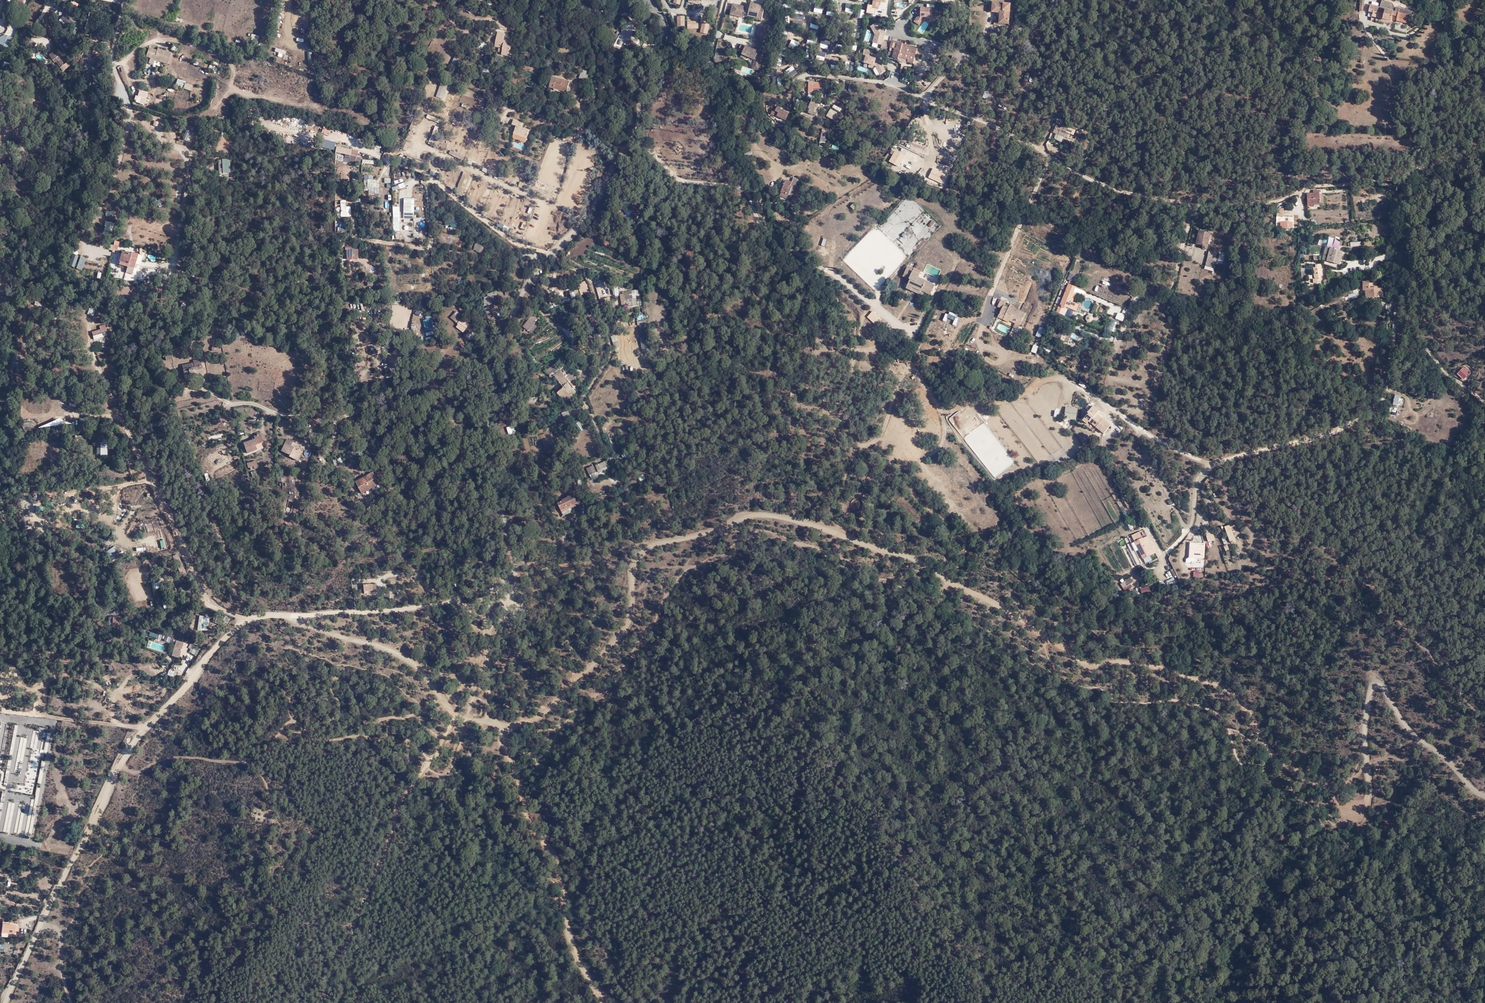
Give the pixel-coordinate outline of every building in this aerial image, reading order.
[(1414,12),(1396,6),(1392,2),(1384,0),(1382,0),(1380,7),(1377,17),(1389,20),(1392,14),(1398,15),(1397,18),(1411,21),(1414,12)] [(761,18),(764,5),(753,3),(751,8),(733,4),(731,10),(735,11),(734,13),(745,16),(746,15),(761,18)] [(822,13),(824,5),(817,3),(815,12),(822,13)] [(1006,25),(1008,5),(991,3),(990,12),(995,13),(993,23),(1006,25)] [(853,13),(854,5),(846,4),(845,12),(853,13)] [(1372,15),(1377,17),(1380,7),(1371,4),(1371,6),(1368,5),(1367,9),(1369,9),(1369,12),(1372,13),(1372,15)] [(934,16),(934,7),(921,7),(920,13),(918,15),(913,20),(920,25),(926,17),(934,16)] [(97,11),(94,10),(92,17),(89,17),(86,29),(94,32),(98,17),(95,16),(97,11)] [(71,20),(65,13),(60,18),(64,22),(62,24),(65,27),(71,20)] [(685,26),(685,15),(677,15),(677,26),(685,26)] [(889,46),(890,41),(884,40),(886,34),(886,30),(879,20),(869,24),(874,33),(872,42),(881,44),(880,48),(888,50),(889,46)] [(707,34),(710,23),(703,21),(700,32),(707,34)] [(504,47),(505,39),(502,38),(504,32),(497,30),(494,45),(501,47),(500,53),(507,54),(508,48),(504,47)] [(799,40),(788,39),(788,47),(798,48),(799,40)] [(912,62),(914,57),(915,46),(891,39),(890,41),(889,46),(894,47),(892,56),(897,58),(899,55),(907,58),(906,61),(912,62)] [(634,50),(637,43),(631,40),(628,47),(634,50)] [(764,42),(757,40),(755,49),(741,42),(738,49),(742,51),(742,52),(754,58),(759,60),(764,42)] [(161,48),(158,47),(150,45),(148,55),(153,56),(153,53),(156,54),(155,57),(169,61),(173,50),(161,46),(161,48)] [(886,54),(892,56),(894,47),(889,46),(888,50),(886,54)] [(873,50),(864,48),(863,53),(866,54),(864,62),(869,63),(868,67),(873,68),(874,65),(876,66),(880,74),(887,70),(881,60),(876,58),(877,56),(872,55),(873,50)] [(450,63),(453,65),(459,57),(456,55),(450,63)] [(852,71),(855,63),(847,61),(845,69),(852,71)] [(579,77),(586,79),(588,71),(581,69),(579,77)] [(530,71),(526,79),(530,81),(534,72),(530,71)] [(569,83),(551,77),(547,88),(566,93),(569,83)] [(176,83),(183,85),(182,88),(191,91),(193,84),(177,79),(176,83)] [(810,82),(810,88),(822,89),(823,85),(826,85),(827,80),(822,80),(822,82),(810,82)] [(443,99),(447,86),(440,83),(435,96),(443,99)] [(815,115),(818,106),(811,104),(809,107),(811,108),(810,113),(815,115)] [(784,121),(789,114),(781,109),(781,108),(777,105),(774,111),(777,113),(775,116),(784,121)] [(842,113),(831,107),(827,115),(838,121),(842,113)] [(514,136),(526,142),(530,133),(522,130),(524,126),(515,122),(512,127),(517,129),(514,136)] [(182,139),(186,141),(190,130),(186,128),(187,125),(183,123),(181,129),(185,131),(182,139)] [(1068,127),(1056,123),(1053,133),(1064,137),(1068,127)] [(435,140),(438,141),(443,129),(435,126),(427,144),(433,146),(435,140)] [(525,145),(526,142),(514,136),(513,140),(525,145)] [(344,154),(343,161),(356,162),(356,150),(351,149),(350,154),(344,154)] [(894,164),(900,153),(895,150),(888,161),(894,164)] [(439,178),(441,173),(432,169),(430,173),(439,178)] [(465,187),(470,174),(462,170),(457,184),(465,187)] [(933,180),(941,183),(946,174),(938,170),(933,180)] [(379,194),(379,183),(374,183),(374,175),(364,175),(364,194),(379,194)] [(782,190),(784,185),(778,183),(774,195),(775,196),(782,198),(785,190),(782,190)] [(1305,199),(1305,201),(1321,200),(1320,188),(1315,188),(1315,192),(1309,192),(1308,197),(1308,199),(1305,199)] [(401,213),(411,214),(411,201),(402,201),(401,213)] [(346,218),(345,209),(337,209),(337,214),(341,214),(341,218),(346,218)] [(494,222),(496,218),(486,212),(484,216),(494,222)] [(114,230),(113,221),(103,222),(104,231),(114,230)] [(1200,229),(1198,235),(1201,236),(1199,244),(1205,246),(1205,247),(1209,248),(1213,232),(1207,231),(1208,229),(1205,229),(1204,230),(1200,229)] [(481,248),(473,245),(471,250),(473,251),(472,253),(479,254),(481,248)] [(1341,253),(1328,250),(1326,258),(1322,257),(1322,260),(1325,261),(1337,264),(1341,253)] [(135,268),(137,264),(141,255),(134,252),(133,254),(125,251),(121,261),(130,263),(129,266),(135,268)] [(66,264),(73,267),(77,256),(70,254),(66,264)] [(1208,266),(1215,268),(1218,257),(1218,256),(1211,254),(1208,266)] [(1322,277),(1322,265),(1315,265),(1315,268),(1313,268),(1314,280),(1313,280),(1313,284),(1317,284),(1317,282),(1321,281),(1321,277),(1322,277)] [(909,268),(905,276),(910,278),(906,286),(911,289),(913,286),(930,294),(935,285),(918,277),(921,271),(915,267),(913,270),(909,268)] [(1073,281),(1076,274),(1071,271),(1067,279),(1073,281)] [(877,290),(883,283),(878,278),(878,277),(874,273),(870,277),(872,280),(869,282),(877,290)] [(579,292),(587,289),(585,281),(578,284),(577,281),(570,284),(572,291),(578,289),(579,292)] [(1369,283),(1369,295),(1382,296),(1382,288),(1377,288),(1377,286),(1374,286),(1374,283),(1369,283)] [(1076,310),(1079,304),(1071,300),(1072,298),(1071,297),(1076,286),(1069,284),(1058,308),(1061,309),(1062,307),(1068,309),(1068,307),(1076,310)] [(629,295),(628,292),(620,294),(621,301),(631,301),(631,299),(634,298),(634,295),(629,295)] [(492,306),(487,294),(486,294),(486,298),(483,298),(483,306),(492,306)] [(491,294),(487,294),(492,306),(495,306),(495,297),(491,297),(491,294)] [(47,300),(35,298),(33,305),(45,307),(47,300)] [(468,311),(454,300),(450,302),(458,309),(457,310),(464,315),(468,311)] [(1025,312),(1014,307),(1012,310),(1008,308),(1008,307),(1003,305),(1005,301),(1000,300),(997,307),(1001,308),(999,313),(1004,315),(1003,319),(1009,321),(1010,320),(1016,322),(1014,327),(1019,329),(1025,312)] [(879,320),(871,312),(865,317),(874,326),(879,320)] [(1118,312),(1115,318),(1123,321),(1126,315),(1118,312)] [(457,324),(459,321),(462,318),(455,313),(450,320),(457,324)] [(424,316),(425,330),(432,329),(431,316),(424,316)] [(535,320),(531,317),(522,329),(526,332),(535,320)] [(1106,330),(1116,332),(1119,322),(1109,320),(1106,330)] [(596,325),(588,326),(587,337),(599,339),(600,335),(596,325)] [(1040,338),(1044,328),(1039,326),(1036,336),(1040,338)] [(1063,336),(1065,331),(1059,328),(1057,334),(1063,336)] [(617,334),(611,336),(613,345),(619,344),(617,334)] [(641,337),(642,351),(651,350),(650,336),(641,337)] [(189,375),(201,372),(198,359),(192,360),(192,362),(189,363),(190,367),(182,369),(184,379),(189,378),(189,375)] [(570,388),(572,386),(567,376),(566,376),(561,371),(560,373),(554,365),(545,372),(552,380),(555,378),(561,387),(553,393),(561,402),(566,397),(568,398),(572,395),(569,392),(571,390),(570,388)] [(1465,372),(1469,375),(1472,372),(1470,370),(1471,369),(1468,366),(1467,367),(1465,366),(1460,373),(1463,375),(1465,372)] [(528,400),(536,402),(537,397),(533,397),(534,394),(530,393),(528,400)] [(1103,433),(1110,425),(1096,413),(1098,410),(1092,405),(1086,412),(1088,413),(1082,419),(1086,423),(1088,421),(1103,433)] [(1077,407),(1065,406),(1064,417),(1075,419),(1077,407)] [(570,418),(567,412),(558,416),(561,422),(570,418)] [(584,430),(578,423),(575,425),(580,433),(584,430)] [(254,445),(261,442),(258,434),(253,436),(253,439),(247,442),(249,446),(244,449),(245,453),(256,449),(254,445)] [(107,438),(102,438),(103,442),(99,443),(97,443),(98,447),(101,447),(101,454),(108,453),(107,438)] [(296,445),(286,440),(280,451),(288,455),(291,448),(294,449),(296,445)] [(296,461),(301,452),(295,449),(297,446),(296,445),(294,449),(291,448),(288,455),(280,451),(280,452),(288,456),(287,457),(296,461)] [(210,456),(216,462),(219,458),(213,453),(210,456)] [(588,476),(595,473),(596,472),(593,466),(586,469),(588,476)] [(375,476),(372,472),(355,482),(361,493),(378,484),(376,479),(379,478),(377,475),(375,476)] [(597,478),(595,473),(588,476),(591,481),(597,478)] [(577,501),(578,504),(578,506),(584,504),(581,497),(576,499),(573,493),(568,496),(569,498),(558,502),(562,511),(569,508),(573,506),(572,504),(577,501)] [(1126,509),(1131,506),(1124,495),(1119,498),(1126,509)] [(123,507),(114,518),(119,521),(128,511),(123,507)] [(145,525),(151,538),(159,535),(153,521),(145,525)] [(1224,527),(1229,540),(1233,539),(1228,525),(1224,527)] [(159,536),(166,534),(165,530),(162,531),(161,527),(156,528),(159,536)] [(1203,530),(1208,546),(1212,545),(1212,547),(1215,546),(1210,528),(1203,530)] [(1141,559),(1149,556),(1141,539),(1138,534),(1130,538),(1141,559)] [(160,547),(169,544),(167,535),(158,538),(160,547)] [(1141,539),(1149,556),(1155,553),(1146,536),(1141,539)] [(1190,543),(1190,558),(1195,559),(1203,559),(1203,544),(1190,543)] [(125,544),(120,546),(124,554),(129,552),(125,544)] [(106,553),(111,559),(114,556),(112,554),(117,549),(113,545),(106,553)] [(187,578),(179,557),(174,559),(183,580),(187,578)] [(1133,582),(1129,578),(1124,582),(1127,586),(1125,587),(1127,591),(1132,587),(1130,584),(1133,582)] [(152,582),(154,590),(162,588),(160,580),(152,582)] [(372,585),(363,586),(364,595),(368,594),(367,592),(372,592),(372,585)] [(1153,585),(1140,588),(1141,595),(1155,592),(1153,585)] [(186,592),(183,594),(185,599),(192,596),(188,586),(184,588),(186,592)] [(147,601),(146,591),(140,591),(140,597),(138,597),(138,601),(147,601)] [(197,629),(208,631),(210,617),(198,616),(197,629)] [(170,642),(171,638),(149,631),(148,635),(163,640),(170,642)] [(176,645),(175,649),(173,654),(172,655),(177,657),(179,649),(181,649),(182,646),(181,646),(182,643),(174,640),(173,644),(176,645)] [(33,732),(30,748),(35,749),(34,752),(40,754),(41,749),(39,749),(40,743),(47,744),(49,734),(43,733),(41,742),(37,741),(39,733),(33,732)] [(28,816),(24,835),(31,837),(35,817),(28,816)] [(5,819),(0,818),(0,828),(4,828),(3,831),(9,832),(12,818),(6,817),(5,819)] [(13,833),(20,835),(23,820),(17,818),(13,833)] [(1,932),(7,933),(14,934),(14,932),(15,927),(15,925),(2,924),(2,925),(0,925),(0,932),(1,932)]
